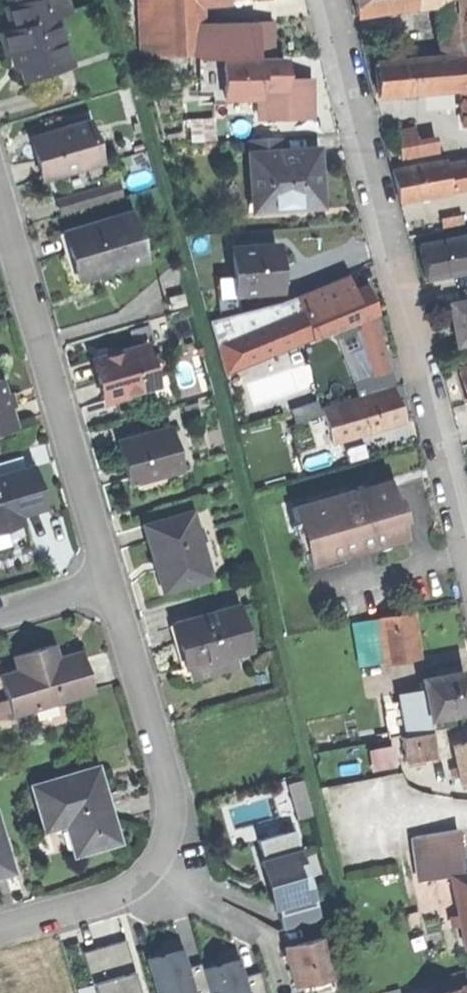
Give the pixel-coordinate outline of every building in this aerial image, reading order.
[(7,20),(56,5),(55,0),(1,0),(3,6),(7,20)] [(161,52),(159,0),(139,0),(141,53),(161,52)] [(198,0),(159,0),(161,52),(200,51),(199,27),(198,0)] [(356,14),(416,4),(416,0),(354,0),(356,14)] [(437,1),(443,53),(466,51),(466,0),(437,0),(437,1)] [(0,22),(0,36),(3,46),(12,43),(16,57),(20,72),(61,60),(54,39),(62,26),(56,5),(7,20),(0,22)] [(272,25),(257,26),(257,55),(273,54),(272,25)] [(71,57),(62,26),(54,39),(61,60),(71,57)] [(257,26),(199,27),(200,51),(200,56),(257,55),(257,26)] [(459,53),(459,55),(460,87),(461,107),(462,124),(466,124),(466,52),(459,53)] [(435,89),(460,87),(459,55),(433,57),(435,89)] [(377,79),(378,93),(435,89),(433,57),(375,62),(377,79)] [(318,58),(265,60),(267,92),(320,90),(319,75),(318,58)] [(209,94),(247,93),(246,61),(246,59),(208,61),(209,94)] [(247,93),(267,92),(265,60),(246,61),(247,93)] [(36,151),(42,170),(80,160),(77,146),(96,141),(88,113),(66,119),(67,123),(53,126),(52,123),(30,129),(36,151)] [(397,131),(402,158),(417,155),(414,143),(411,128),(397,131)] [(435,139),(414,143),(417,155),(438,150),(435,139)] [(100,154),(96,141),(77,146),(80,160),(100,154)] [(317,149),(249,154),(253,199),(298,196),(299,206),(321,204),(319,176),(317,149)] [(396,186),(400,199),(450,191),(446,165),(444,159),(392,169),(396,186)] [(446,165),(450,191),(466,188),(466,161),(446,165)] [(104,169),(105,174),(110,190),(120,187),(114,166),(104,169)] [(105,174),(56,189),(61,205),(110,190),(105,174)] [(253,209),(299,206),(298,196),(253,199),(253,209)] [(64,223),(77,268),(99,262),(143,250),(130,205),(64,223)] [(440,219),(442,228),(463,224),(461,215),(440,219)] [(100,268),(99,262),(77,268),(64,223),(58,225),(65,249),(72,275),(100,268)] [(418,244),(421,262),(424,277),(466,270),(466,235),(418,244)] [(275,244),(232,247),(234,275),(236,293),(278,289),(277,267),(275,244)] [(222,293),(236,293),(234,275),(221,276),(222,293)] [(169,289),(171,299),(185,295),(182,285),(169,289)] [(309,336),(309,338),(369,314),(364,301),(359,289),(320,305),(313,288),(293,296),(299,311),(309,336)] [(450,303),(454,324),(458,345),(466,344),(466,300),(450,303)] [(299,339),(309,336),(299,311),(290,315),(299,339)] [(278,335),(283,351),(295,347),(294,342),(297,341),(294,330),(278,335)] [(100,378),(106,398),(123,393),(127,389),(141,385),(155,381),(153,375),(152,372),(158,359),(148,353),(145,342),(117,349),(111,347),(107,353),(94,357),(100,378)] [(279,408),(312,397),(295,347),(283,351),(262,358),(279,408)] [(334,359),(341,384),(367,377),(359,351),(334,359)] [(458,368),(466,398),(466,365),(458,368)] [(12,414),(2,382),(0,373),(0,417),(12,414)] [(159,373),(153,375),(155,381),(141,385),(143,391),(162,385),(159,373)] [(10,380),(2,382),(12,414),(19,412),(14,394),(10,380)] [(333,391),(335,399),(344,396),(342,389),(333,391)] [(394,389),(355,401),(364,431),(403,419),(399,408),(394,389)] [(317,413),(312,397),(279,408),(284,424),(317,413)] [(332,440),(364,431),(355,401),(323,410),(330,431),(332,440)] [(325,433),(330,431),(323,410),(320,411),(322,416),(298,423),(302,435),(324,428),(325,433)] [(123,455),(129,475),(179,460),(167,419),(117,434),(123,455)] [(363,445),(341,452),(345,463),(345,465),(367,459),(363,445)] [(336,465),(345,463),(341,452),(333,454),(336,465)] [(21,514),(18,505),(42,498),(36,478),(31,460),(0,469),(0,521),(21,514)] [(353,489),(291,507),(307,565),(372,546),(370,539),(401,530),(395,506),(389,488),(356,498),(353,489)] [(143,527),(153,563),(159,562),(167,591),(210,579),(204,558),(200,544),(191,513),(143,527)] [(206,542),(200,544),(204,558),(210,556),(206,542)] [(162,593),(167,591),(159,562),(153,563),(157,578),(162,593)] [(181,649),(186,668),(227,656),(248,650),(236,608),(174,626),(181,649)] [(384,660),(417,655),(413,630),(410,612),(378,617),(380,630),(384,660)] [(359,663),(384,660),(380,630),(354,634),(359,663)] [(53,646),(47,648),(51,662),(57,660),(53,646)] [(0,677),(11,715),(33,709),(31,703),(53,697),(55,703),(93,693),(87,672),(82,654),(57,660),(51,662),(47,648),(15,657),(19,671),(0,677)] [(230,668),(227,656),(186,668),(190,679),(230,668)] [(466,710),(466,707),(464,692),(461,671),(421,678),(423,691),(425,701),(428,717),(466,710)] [(398,691),(386,692),(389,731),(401,730),(398,691)] [(411,693),(412,703),(425,701),(423,691),(411,693)] [(33,709),(55,703),(53,697),(31,703),(33,709)] [(415,719),(428,717),(425,701),(412,703),(415,719)] [(404,761),(433,755),(429,731),(400,736),(404,761)] [(394,741),(369,747),(374,769),(399,764),(394,741)] [(452,745),(454,752),(456,763),(460,785),(466,783),(466,742),(452,745)] [(449,765),(456,763),(454,752),(447,754),(449,765)] [(34,788),(44,823),(64,817),(66,824),(73,850),(75,855),(117,843),(106,805),(96,770),(34,788)] [(298,815),(313,810),(303,776),(288,780),(298,815)] [(46,830),(66,824),(64,817),(44,823),(46,830)] [(53,856),(73,850),(66,824),(46,830),(53,856)] [(419,880),(451,875),(462,872),(455,829),(411,837),(419,880)] [(294,832),(257,842),(283,932),(319,921),(294,832)] [(12,873),(0,833),(0,877),(12,873)] [(451,875),(464,948),(466,948),(466,872),(462,872),(451,875)] [(324,935),(285,945),(288,958),(295,984),(302,982),(334,974),(324,935)] [(121,938),(80,950),(92,992),(137,992),(121,938)] [(199,965),(198,960),(185,964),(179,945),(142,956),(153,992),(201,992),(207,991),(208,992),(262,992),(255,969),(241,973),(236,955),(199,965)] [(334,974),(302,982),(305,992),(308,992),(337,986),(334,974)] [(465,979),(463,979),(465,986),(437,992),(466,992),(466,985),(465,979)]
